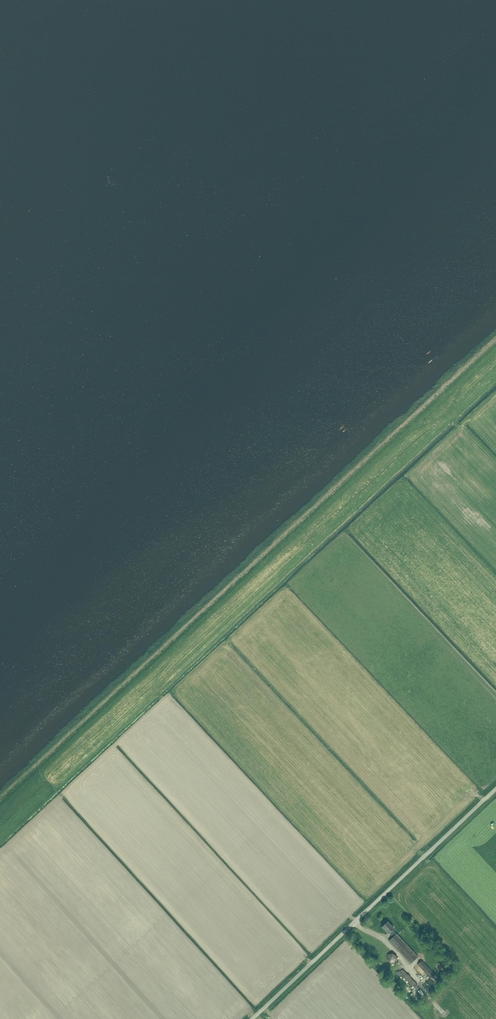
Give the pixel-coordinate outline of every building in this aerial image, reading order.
[(394,928),(387,921),(382,926),(388,933),(389,932),(393,937),(389,941),(410,963),(418,956),(396,933),(396,934),(392,929),(394,928)] [(387,954),(385,960),(390,965),(396,963),(398,957),(393,952),(387,954)] [(430,978),(434,974),(422,960),(417,964),(430,978)]
